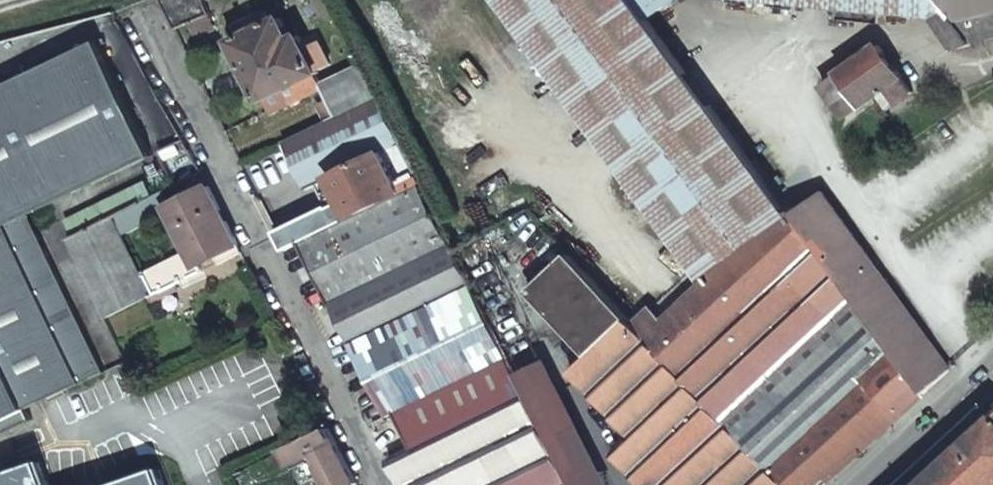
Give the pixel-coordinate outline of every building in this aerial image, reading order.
[(179,30),(213,14),(206,0),(164,0),(179,30)] [(707,279),(759,232),(764,237),(790,214),(649,21),(634,0),(504,0),(707,279)] [(643,0),(634,0),(649,21),(655,17),(643,0)] [(655,17),(678,0),(643,0),(655,17)] [(973,43),(943,0),(760,0),(760,4),(914,29),(941,66),(973,43)] [(973,43),(992,38),(992,0),(943,0),(973,43)] [(236,40),(266,101),(320,74),(301,35),(294,38),(284,18),(274,22),(269,12),(240,25),(246,36),(236,40)] [(51,202),(152,153),(101,44),(0,91),(0,96),(51,202)] [(854,116),(867,106),(891,89),(900,102),(915,92),(882,44),(829,84),(854,116)] [(322,88),(338,118),(377,98),(363,69),(322,88)] [(104,370),(30,213),(51,202),(0,96),(0,419),(104,370)] [(338,118),(287,144),(309,188),(319,183),(330,206),(343,200),(352,216),(398,192),(379,153),(399,142),(377,98),(338,118)] [(181,143),(163,150),(172,174),(190,167),(181,143)] [(398,192),(352,216),(303,241),(332,300),(449,241),(419,181),(398,192)] [(67,224),(75,238),(113,219),(155,198),(148,185),(67,224)] [(75,238),(70,240),(108,319),(206,271),(202,265),(242,246),(211,185),(171,205),(194,251),(142,276),(113,219),(75,238)] [(797,214),(926,393),(952,369),(826,195),(797,214)] [(343,200),(330,206),(327,207),(279,230),(288,248),(303,241),(352,216),(343,200)] [(807,484),(825,484),(926,393),(797,214),(794,210),(790,214),(764,237),(759,232),(707,279),(663,319),(652,307),(636,322),(789,484),(801,484),(805,482),(807,484)] [(451,247),(449,241),(332,300),(387,412),(504,354),(451,247)] [(636,322),(571,253),(532,289),(591,352),(572,370),(631,432),(613,450),(645,484),(789,484),(636,322)] [(504,354),(387,412),(388,415),(397,411),(507,358),(504,354)] [(507,358),(397,411),(416,446),(524,393),(507,358)] [(406,484),(570,484),(569,483),(524,393),(416,446),(393,458),(406,484)] [(921,484),(983,484),(992,476),(992,418),(921,484)] [(332,426),(291,446),(297,460),(315,452),(333,484),(353,484),(360,482),(332,426)] [(0,478),(0,479),(2,484),(49,484),(41,462),(0,478)] [(112,484),(166,484),(160,468),(112,484)] [(983,484),(992,484),(992,476),(983,484)]
